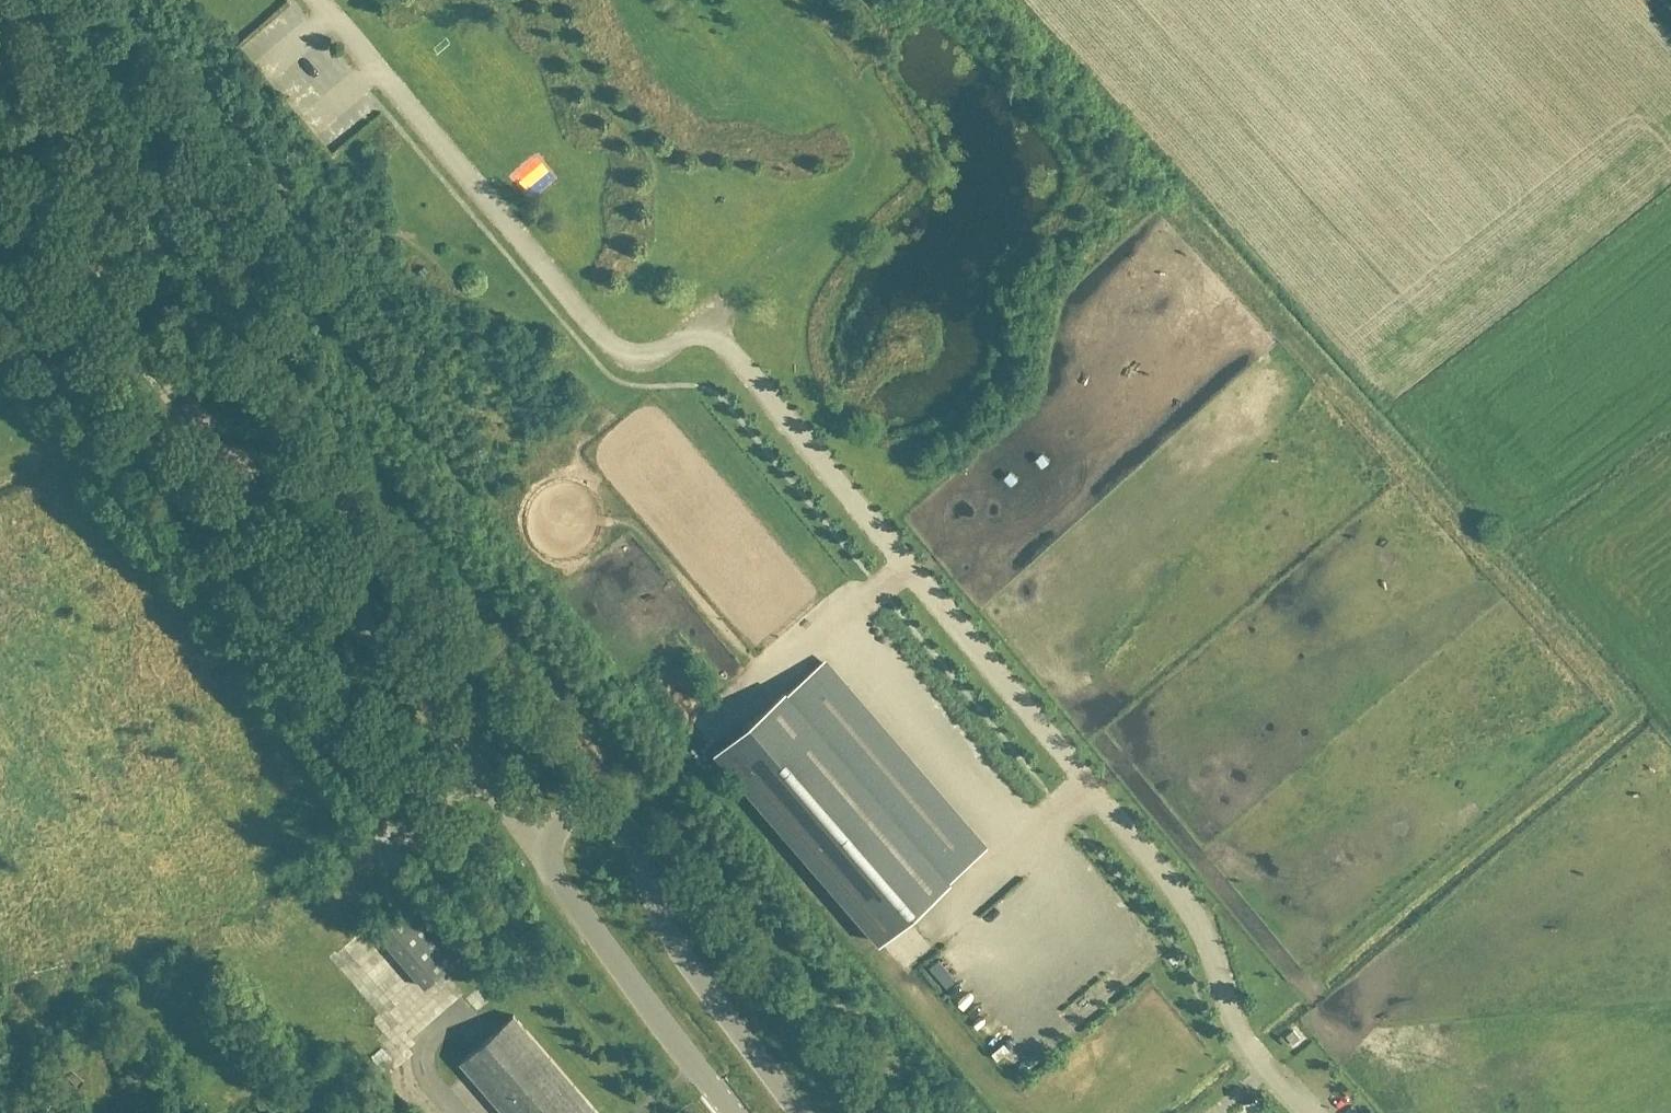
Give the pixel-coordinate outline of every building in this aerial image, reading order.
[(528,193),(554,174),(547,164),(521,182),(528,193)] [(715,753),(879,944),(951,882),(949,881),(984,851),(822,663),(788,693),(786,691),(750,722),(715,753)] [(424,990),(460,959),(414,906),(378,937),(424,990)] [(936,972),(944,981),(956,970),(949,961),(936,972)] [(512,1018),(459,1064),(501,1112),(595,1112),(512,1018)] [(1003,1024),(992,1036),(1002,1045),(1013,1033),(1003,1024)] [(1016,1064),(1030,1049),(1019,1039),(1005,1054),(1016,1064)]
